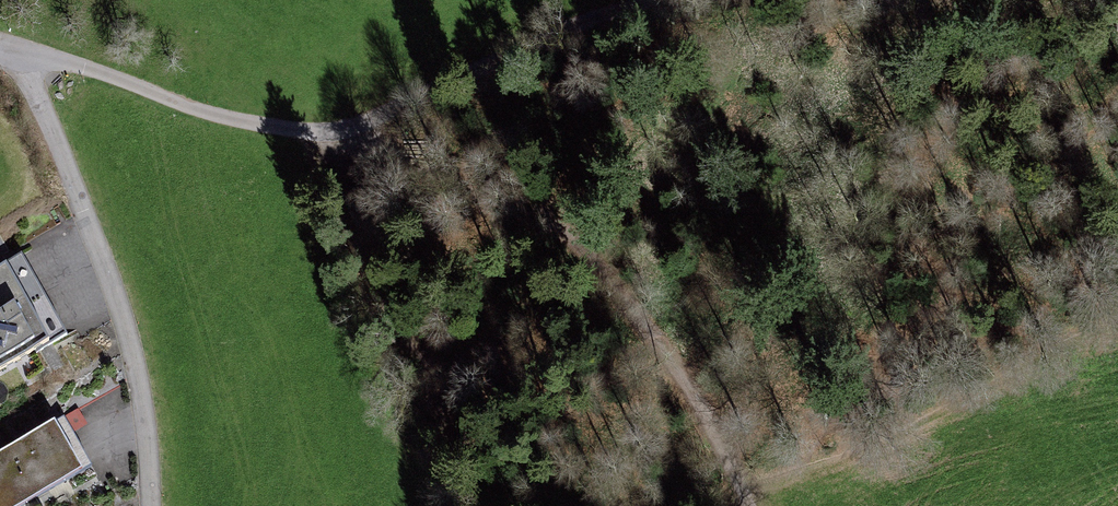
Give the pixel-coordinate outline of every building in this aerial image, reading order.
[(45,297),(21,254),(0,266),(0,322),(45,297)] [(0,322),(0,369),(33,351),(34,353),(67,335),(45,297),(0,322)] [(0,452),(0,505),(20,505),(91,466),(64,417),(0,452)]
